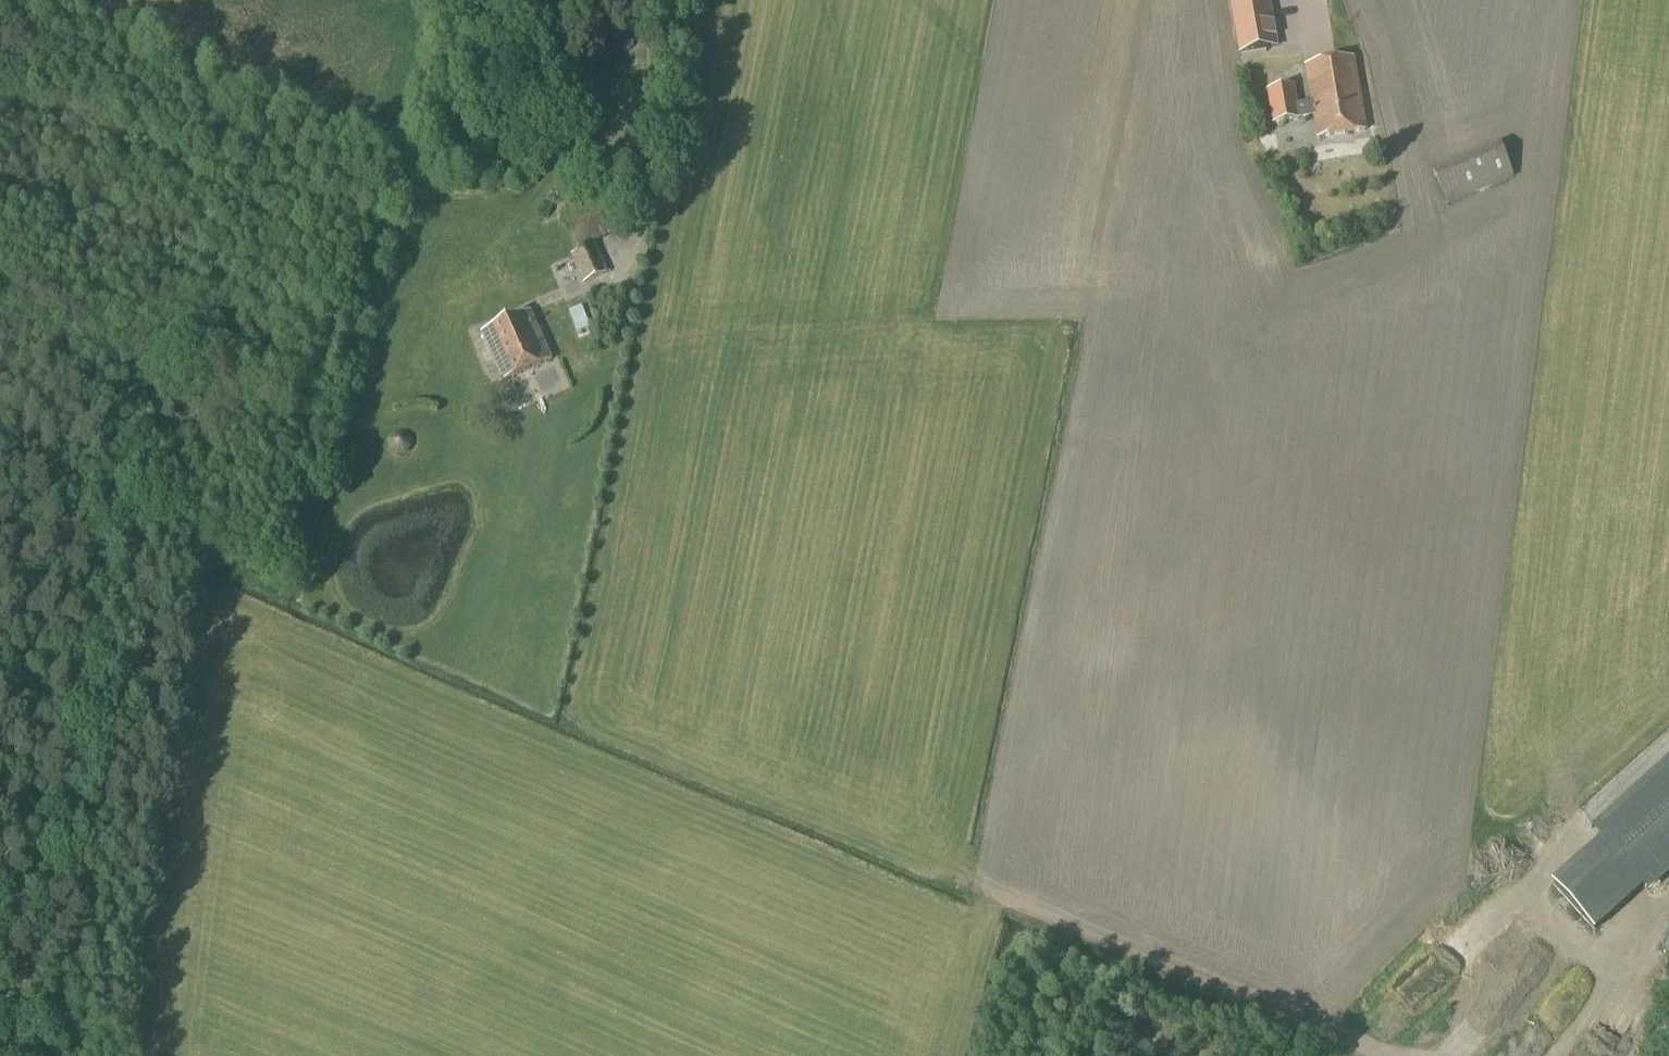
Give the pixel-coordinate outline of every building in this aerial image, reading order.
[(1276,47),(1267,0),(1230,0),(1239,53),(1276,47)] [(1307,113),(1312,112),(1316,138),(1364,130),(1351,57),(1304,65),(1310,102),(1296,105),(1292,85),(1266,90),(1272,124),(1298,119),(1307,117),(1307,113)] [(1445,204),(1512,176),(1498,144),(1431,170),(1445,204)] [(578,251),(623,230),(607,197),(564,216),(578,251)] [(593,246),(571,255),(584,283),(606,273),(593,246)] [(480,332),(501,381),(549,360),(529,311),(480,332)] [(1592,829),(1609,847),(1558,893),(1597,935),(1668,869),(1668,759),(1592,829)] [(1668,956),(1668,936),(1659,948),(1668,956)]
